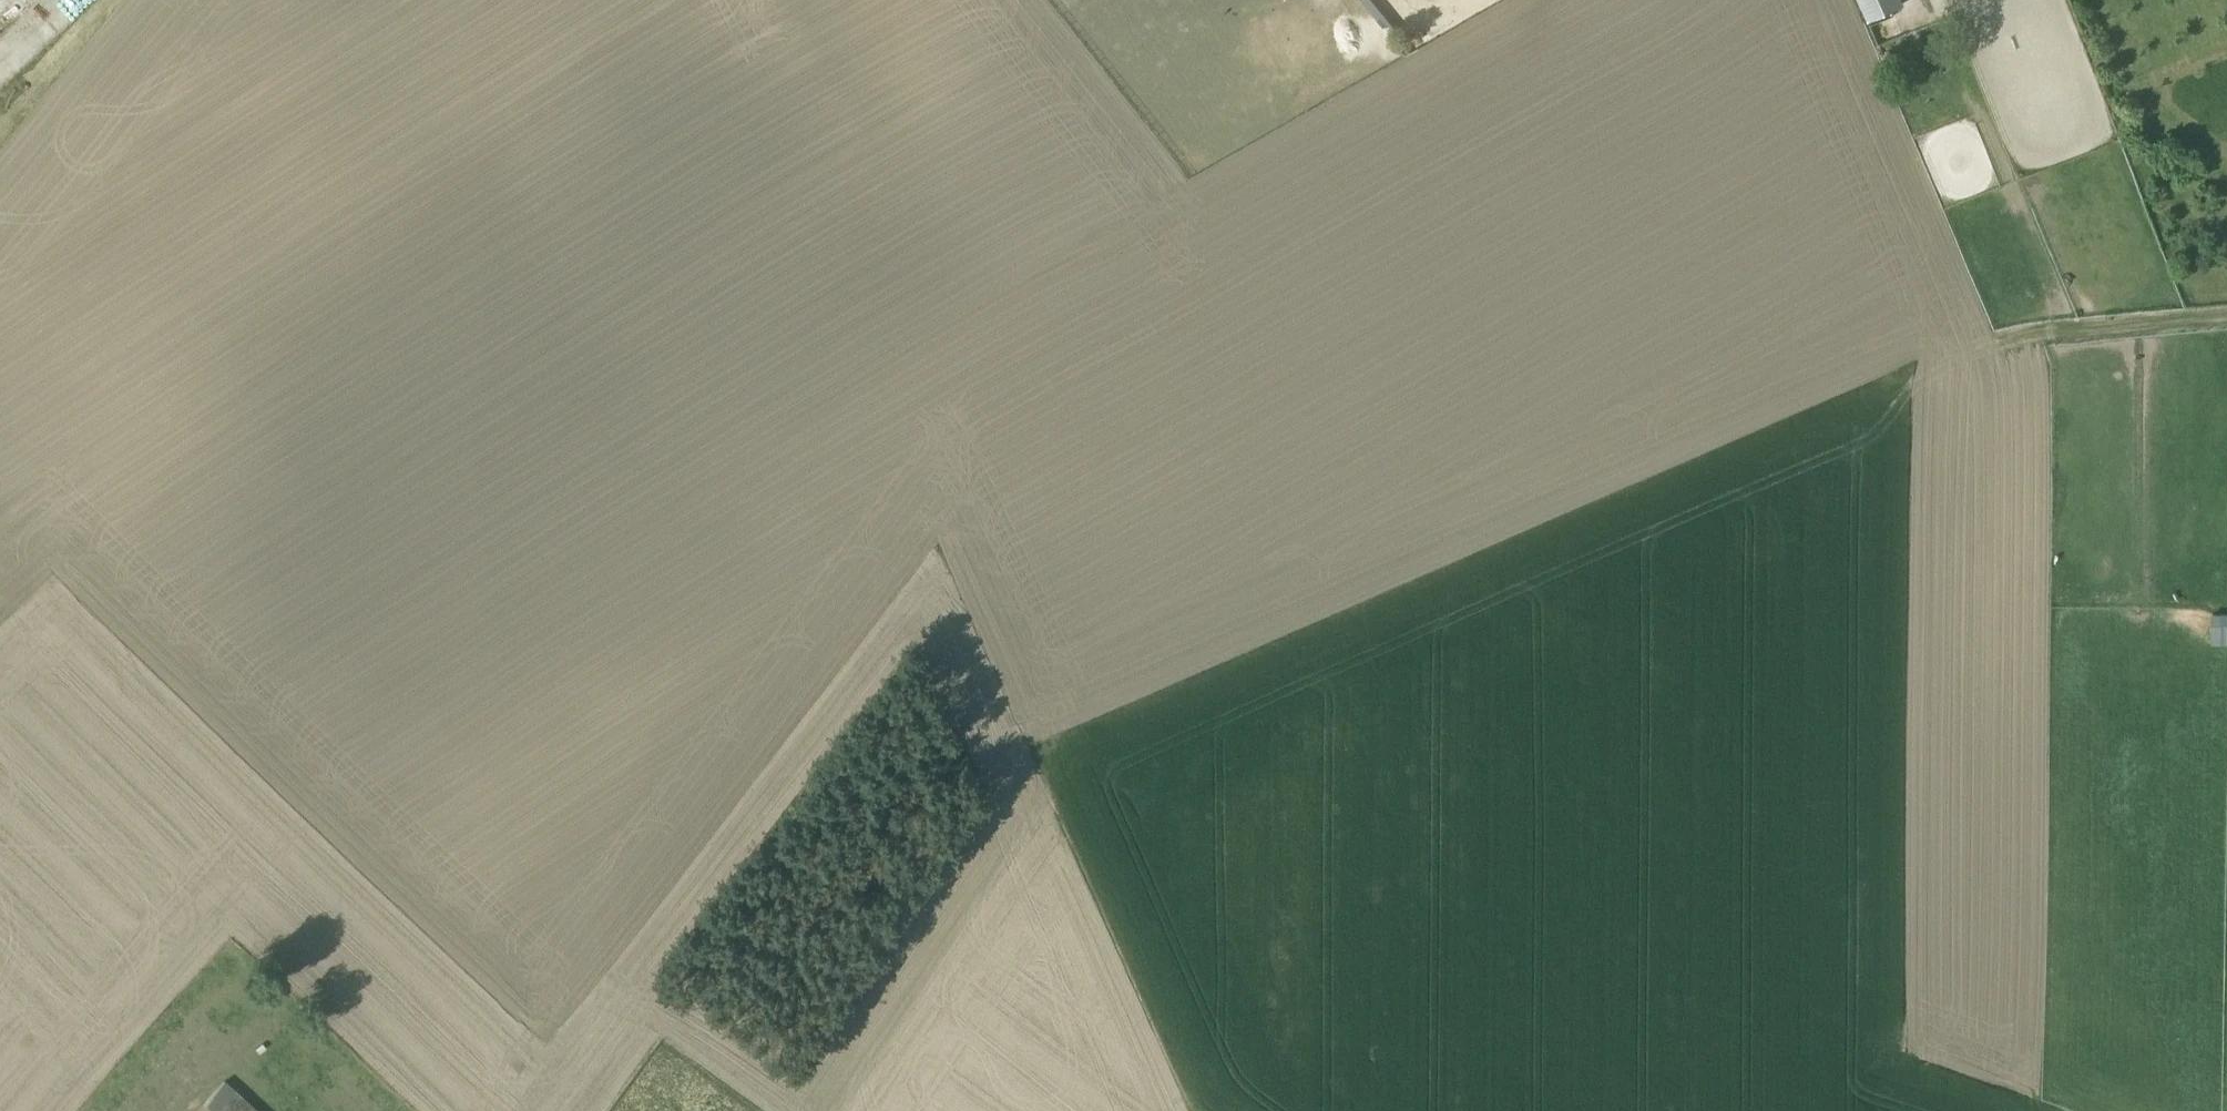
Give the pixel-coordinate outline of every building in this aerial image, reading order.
[(37,54),(92,0),(56,0),(20,36),(37,54)] [(1865,20),(1903,3),(1902,0),(1856,0),(1865,20)] [(223,1075),(201,1099),(210,1108),(207,1110),(263,1110),(223,1075)]
